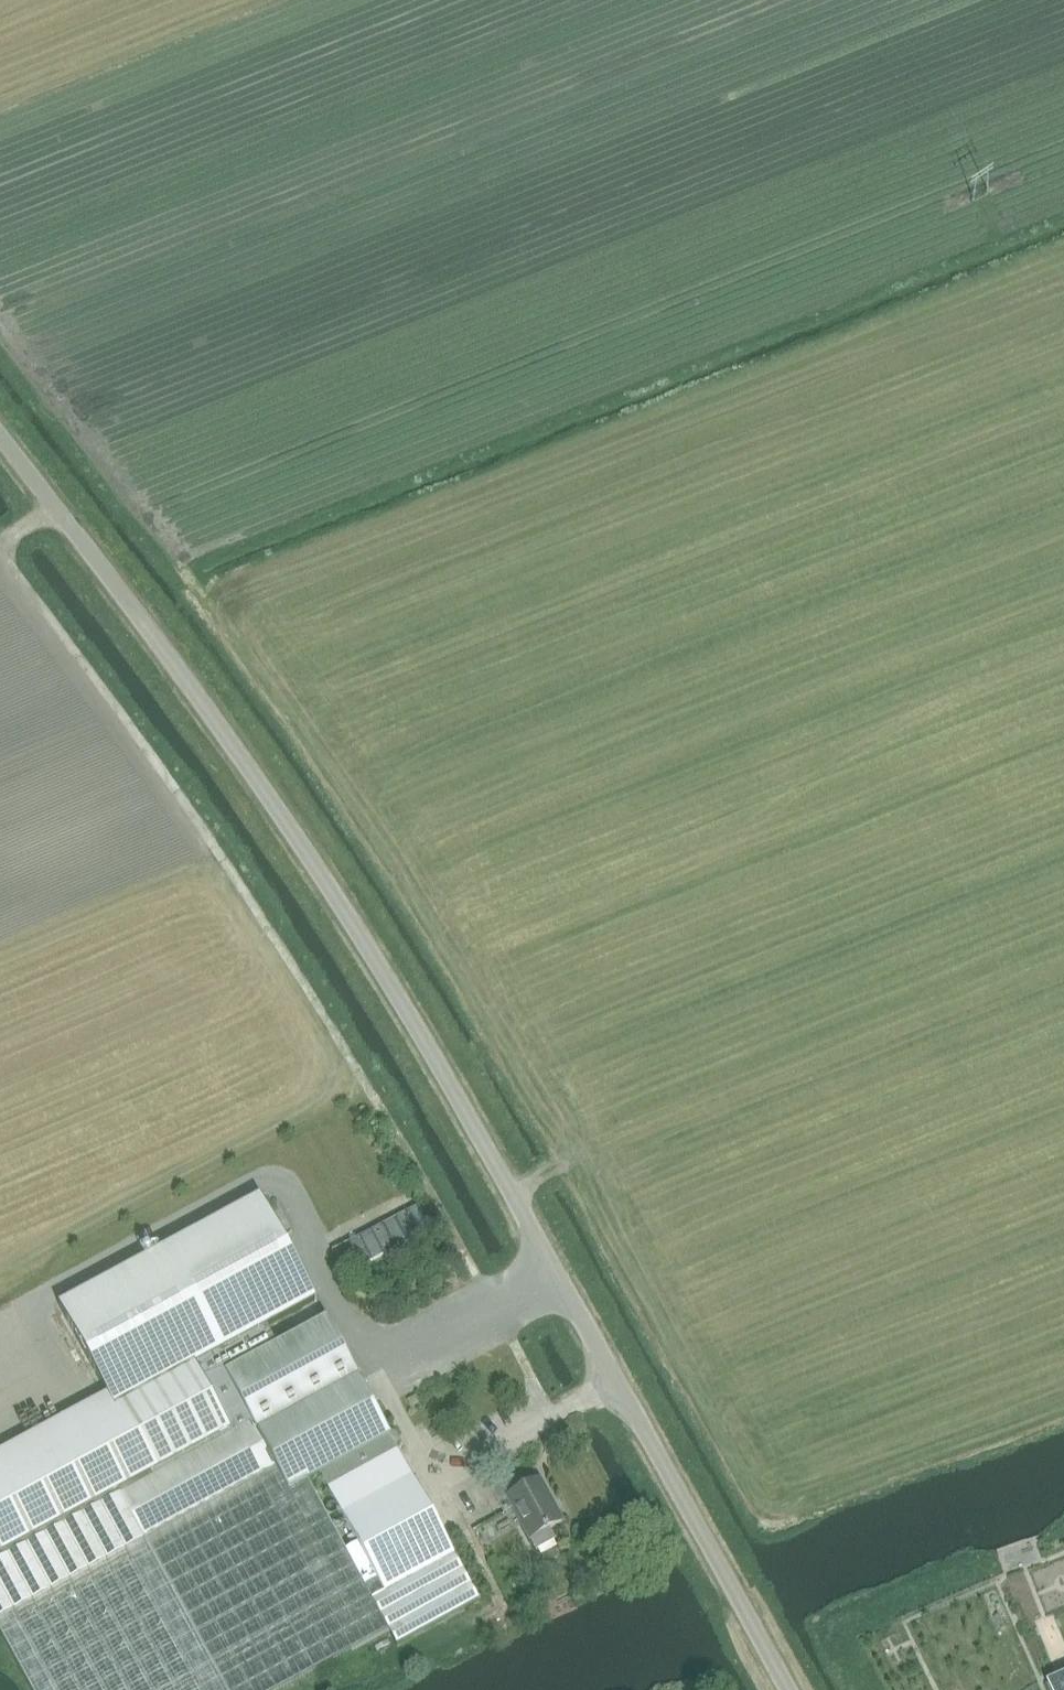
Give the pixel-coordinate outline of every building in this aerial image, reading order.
[(261,1197),(59,1306),(106,1392),(114,1408),(194,1365),(316,1300),(261,1197)] [(421,1205),(350,1240),(363,1264),(432,1228),(421,1205)] [(278,1347),(224,1376),(249,1424),(275,1473),(285,1492),(308,1480),(320,1473),(391,1436),(389,1434),(328,1320),(278,1347)] [(267,1326),(194,1365),(230,1435),(249,1424),(224,1376),(278,1347),(267,1326)] [(0,1450),(0,1559),(230,1435),(194,1365),(114,1408),(106,1392),(0,1450)] [(0,1559),(0,1622),(275,1473),(249,1424),(230,1435),(0,1559)] [(391,1436),(320,1473),(328,1488),(354,1535),(348,1538),(353,1548),(359,1545),(372,1568),(385,1593),(420,1575),(430,1569),(455,1555),(398,1450),(401,1449),(402,1445),(396,1434),(392,1432),(389,1434),(391,1436)] [(0,1622),(0,1633),(31,1689),(281,1689),(351,1651),(353,1654),(390,1634),(372,1601),(385,1593),(372,1568),(359,1545),(353,1548),(347,1552),(308,1480),(285,1492),(275,1473),(0,1622)] [(521,1474),(491,1490),(499,1504),(504,1513),(514,1508),(531,1539),(536,1550),(555,1539),(550,1529),(562,1522),(540,1480),(528,1487),(521,1474)] [(457,1559),(432,1573),(422,1579),(387,1597),(410,1639),(480,1601),(457,1559)] [(1048,1682),(1051,1689),(1063,1689),(1063,1675),(1048,1682)] [(15,1687),(5,1679),(0,1677),(0,1689),(17,1689),(15,1687)]
